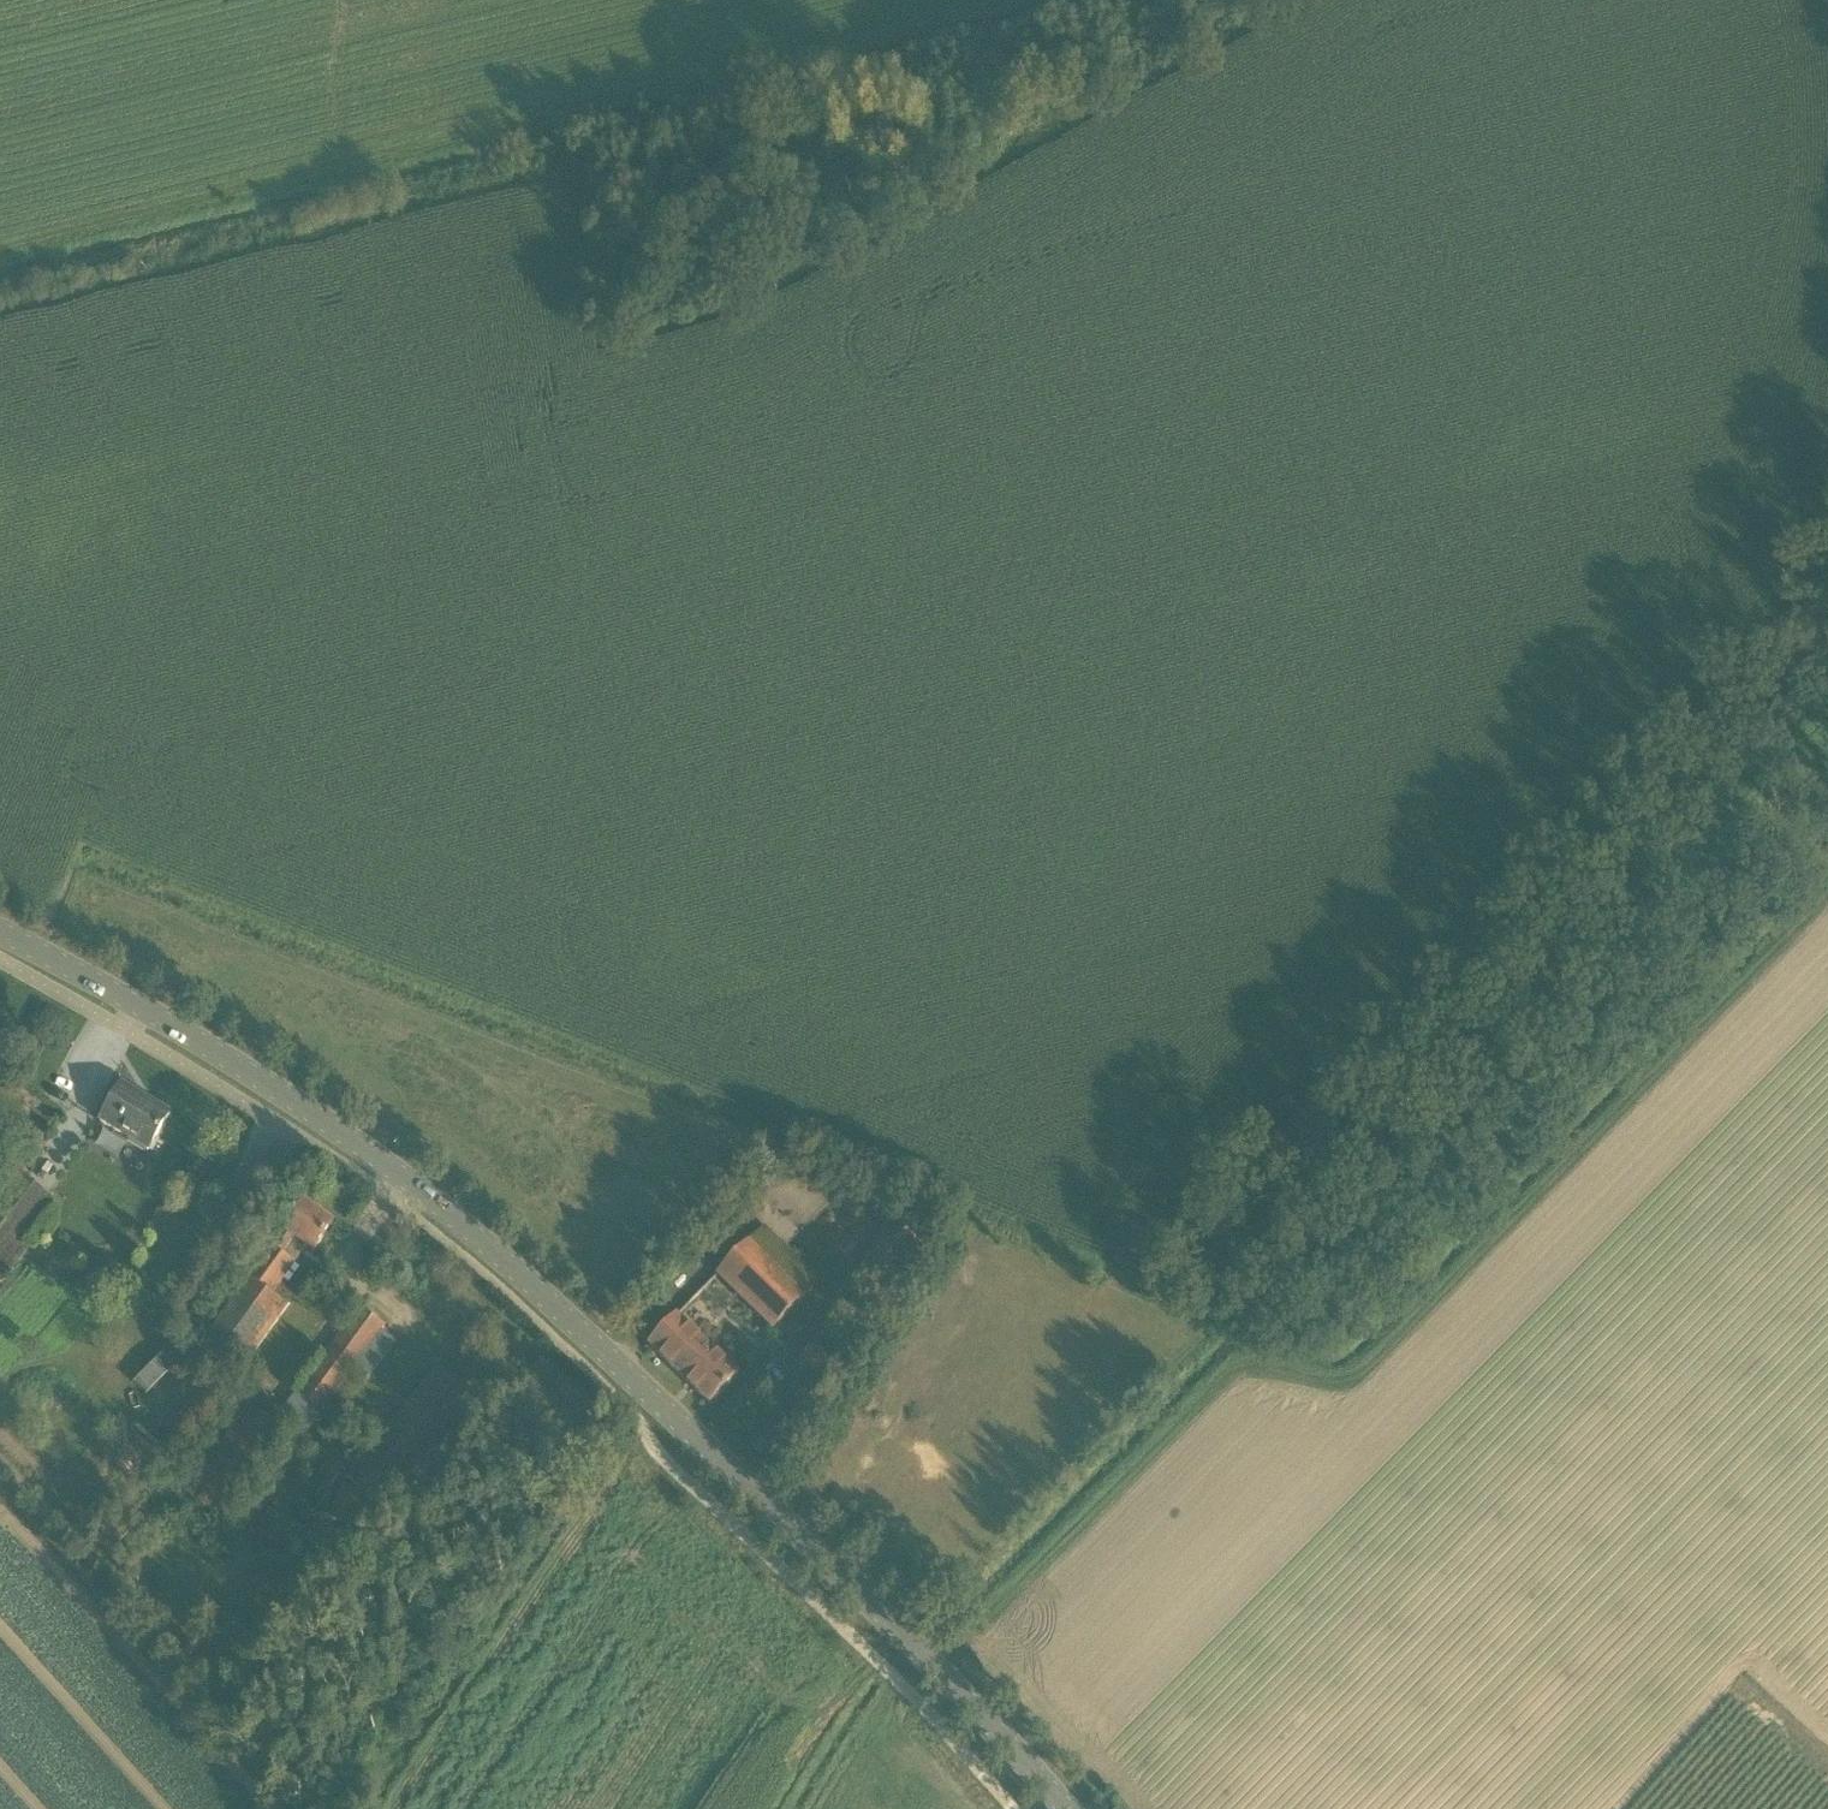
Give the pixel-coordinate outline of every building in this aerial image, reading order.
[(150,1152),(171,1114),(122,1085),(102,1122),(150,1152)] [(25,1242),(57,1202),(17,1169),(0,1190),(0,1274),(25,1242)] [(313,1254),(335,1224),(303,1201),(197,1348),(237,1377),(290,1305),(271,1291),(292,1263),(280,1255),(292,1239),(313,1254)] [(717,1275),(774,1331),(820,1284),(806,1270),(792,1284),(749,1242),(717,1275)] [(360,1308),(297,1393),(285,1410),(307,1428),(321,1411),(323,1412),(357,1366),(371,1376),(396,1341),(382,1331),(385,1327),(360,1308)] [(710,1405),(739,1375),(677,1315),(648,1345),(710,1405)] [(829,1376),(835,1368),(828,1363),(832,1358),(813,1344),(801,1360),(818,1374),(821,1370),(829,1376)]
